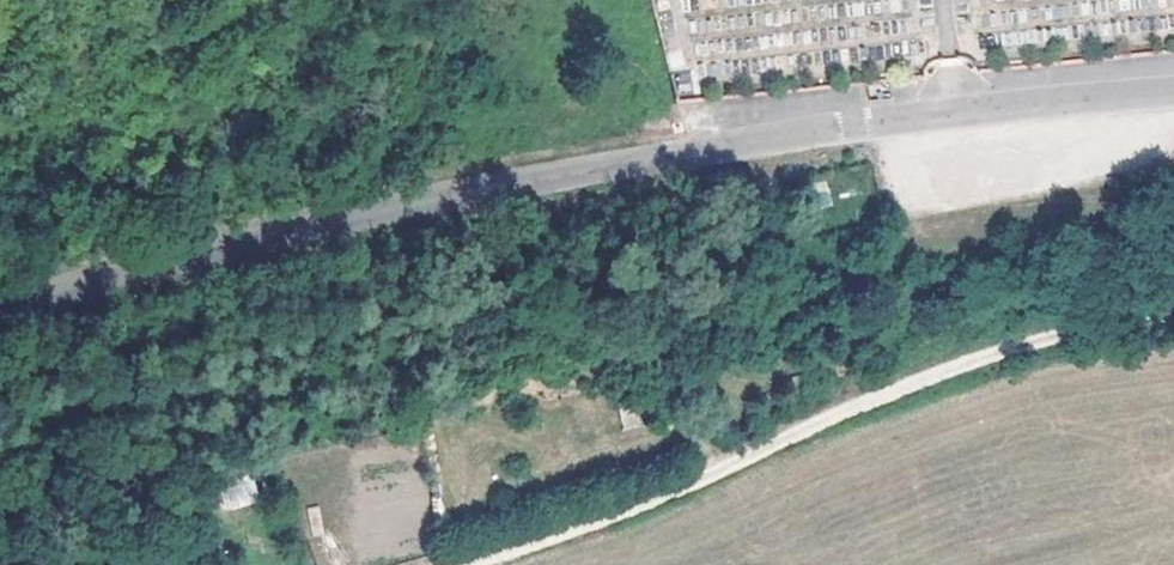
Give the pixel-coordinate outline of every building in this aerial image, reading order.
[(1102,345),(1079,350),(1084,362),(1102,359),(1102,345)]
